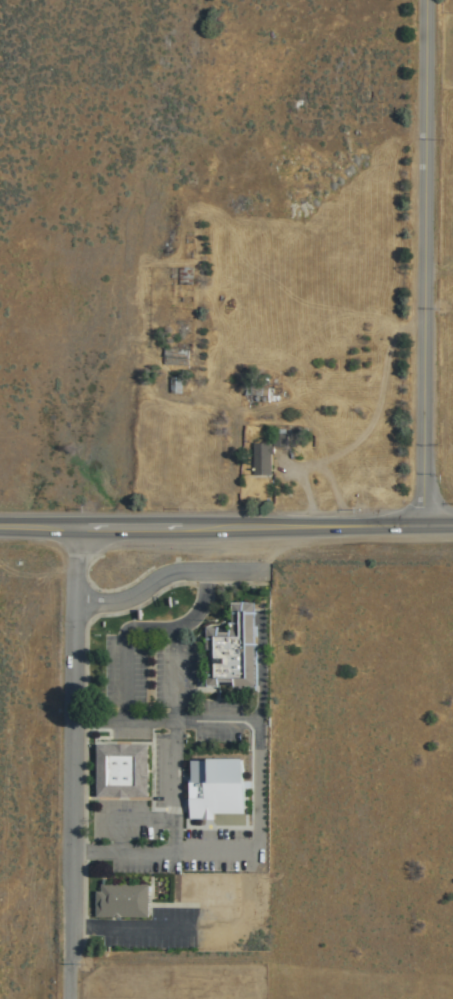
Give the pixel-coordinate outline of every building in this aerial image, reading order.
[(274,448),(287,448),(287,433),(274,433),(274,448)] [(253,443),(253,470),(270,470),(270,443),(253,443)] [(254,687),(255,603),(230,603),(230,629),(206,628),(205,687),(254,687)] [(148,745),(96,745),(96,799),(148,799),(148,745)] [(96,916),(147,916),(147,883),(96,883),(96,916)]
